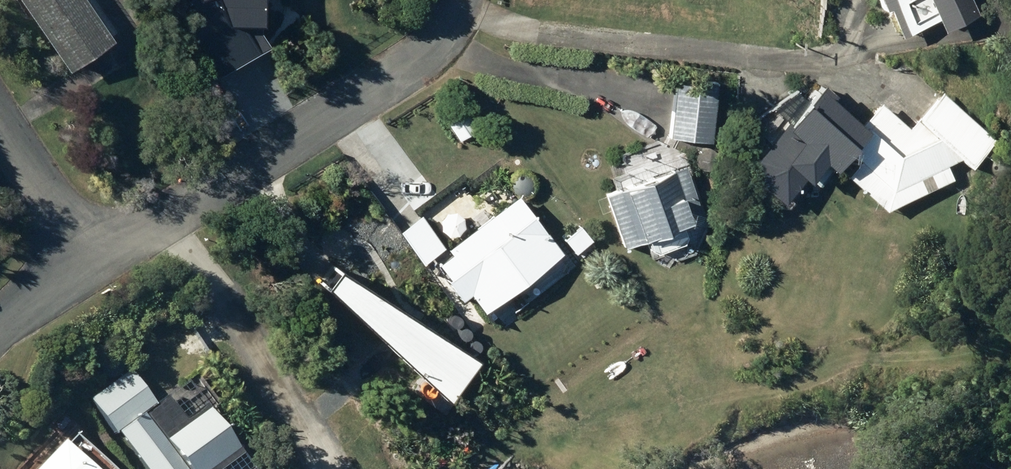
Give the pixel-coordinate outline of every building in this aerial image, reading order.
[(108,31),(88,0),(15,0),(60,68),(105,38),(102,34),(108,31)] [(182,24),(213,73),(253,48),(227,5),(232,2),(232,0),(173,0),(182,24)] [(876,7),(881,5),(893,33),(930,18),(934,28),(971,13),(965,0),(873,0),(876,7)] [(673,77),(668,136),(709,140),(714,81),(673,77)] [(856,126),(832,104),(837,99),(821,85),(816,90),(809,84),(745,157),(746,175),(775,201),(795,178),(798,181),(802,176),(810,183),(823,168),(825,169),(843,150),(855,161),(842,176),(880,210),(949,178),(943,164),(957,158),(966,166),(990,138),(937,91),(904,128),(876,103),(856,126)] [(680,166),(601,194),(619,245),(678,224),(682,235),(702,228),(680,166)] [(420,222),(400,238),(422,269),(443,254),(468,288),(542,234),(512,195),(439,248),(420,222)] [(575,225),(560,238),(573,252),(588,239),(575,225)] [(434,300),(394,329),(410,351),(450,322),(434,300)] [(140,468),(245,468),(184,384),(151,408),(125,371),(85,401),(109,434),(113,431),(140,468)] [(74,442),(63,453),(55,445),(30,468),(101,468),(74,442)]
